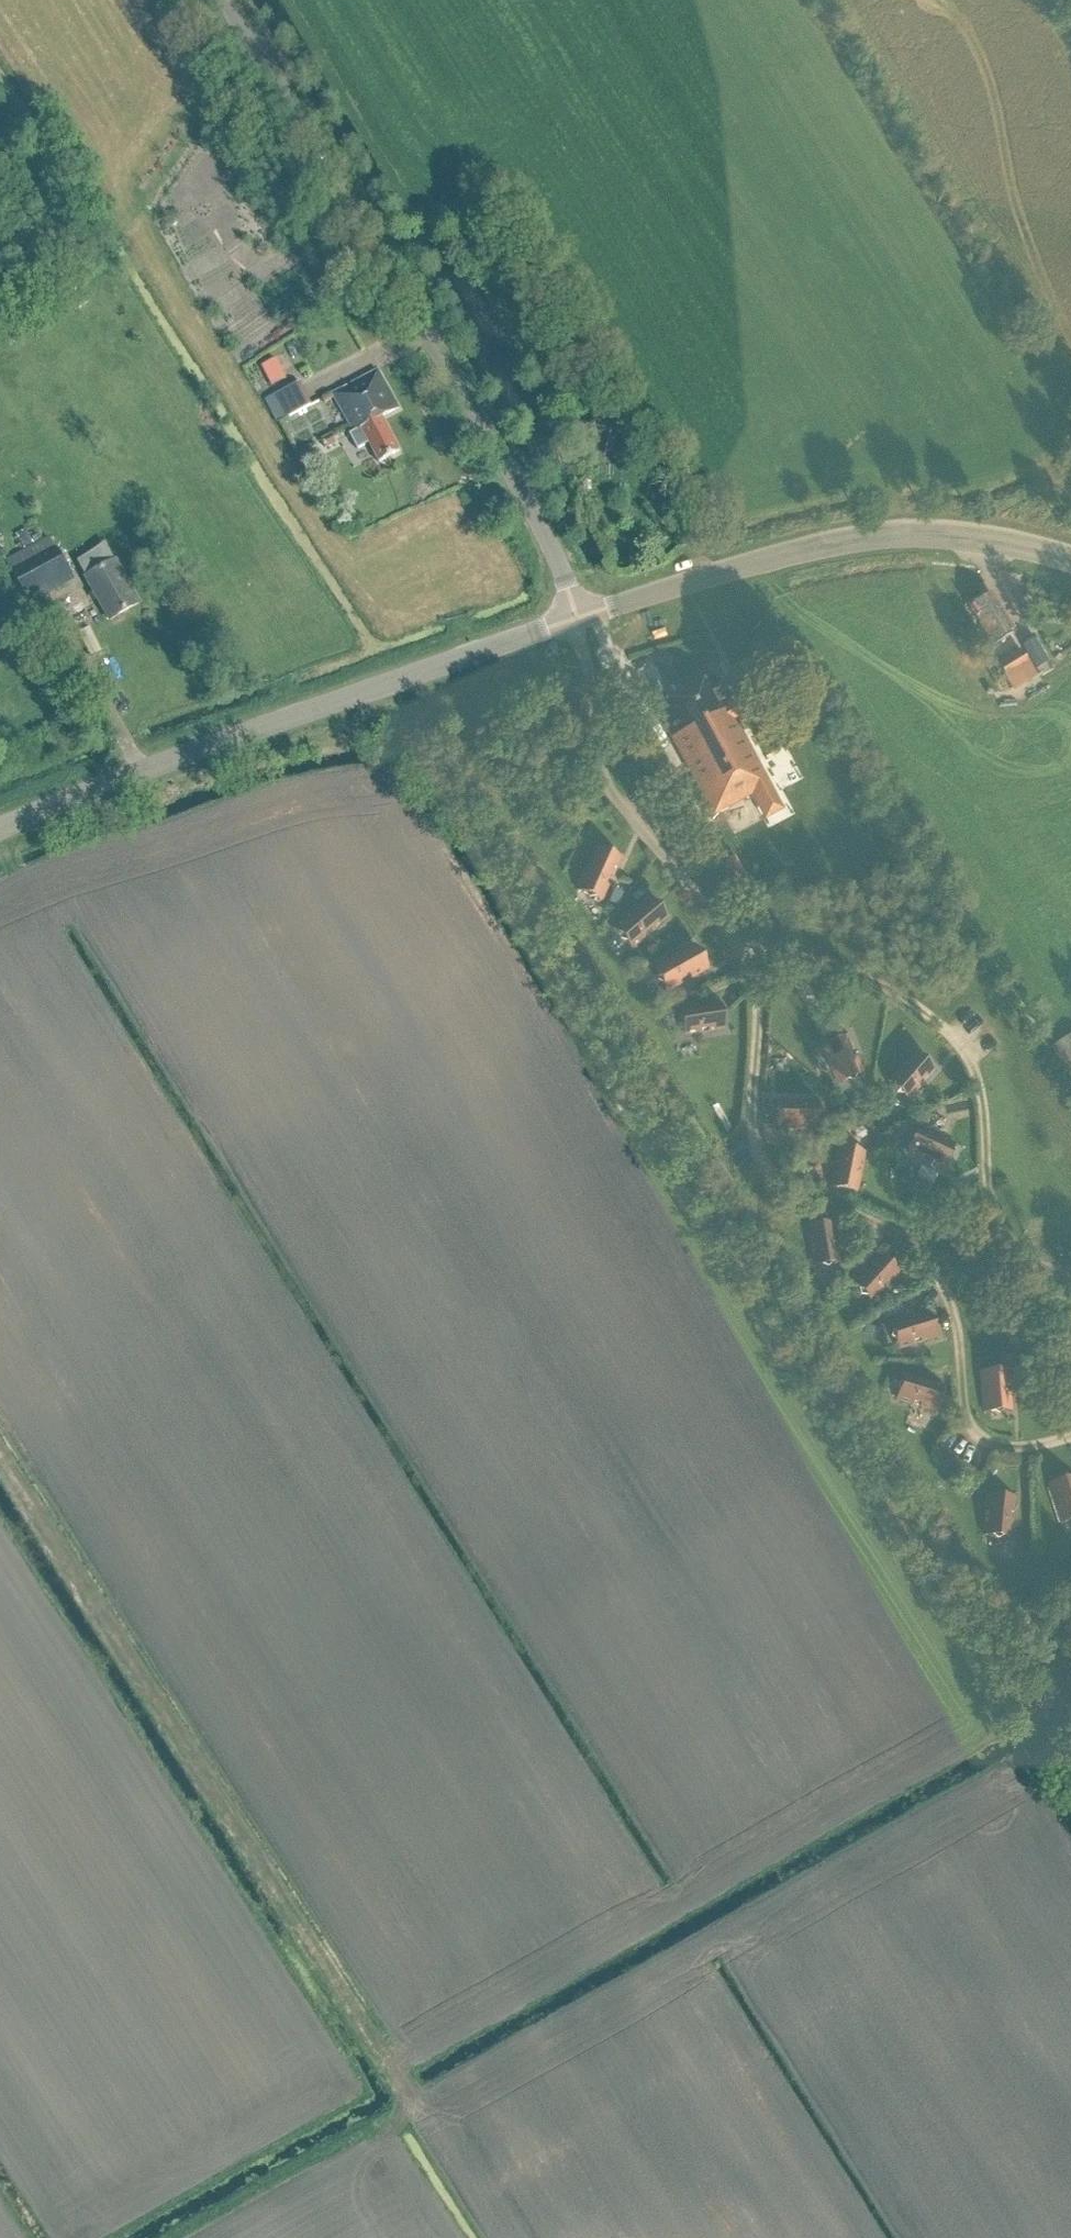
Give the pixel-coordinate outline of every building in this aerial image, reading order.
[(362,380),(332,395),(358,443),(365,439),(378,463),(399,453),(381,418),(398,409),(377,372),(361,379),(362,380)] [(275,394),(286,418),(311,406),(300,383),(275,394)] [(12,558),(3,563),(29,607),(38,602),(74,580),(48,536),(12,558)] [(109,621),(138,604),(115,562),(86,578),(109,621)] [(992,646),(1014,633),(991,594),(969,607),(992,646)] [(1048,661),(1035,640),(1023,647),(1036,668),(1048,661)] [(1020,650),(997,664),(1013,691),(1037,677),(1020,650)] [(764,820),(783,810),(737,724),(753,715),(741,693),(725,702),(712,677),(654,707),(712,816),(747,798),(749,802),(753,800),(764,820)] [(1024,708),(1040,701),(1035,690),(1019,697),(1024,708)] [(786,788),(803,779),(786,746),(768,755),(786,788)] [(569,770),(571,778),(579,776),(577,768),(569,770)] [(602,901),(620,858),(597,847),(578,890),(602,901)] [(667,918),(650,898),(614,928),(632,948),(667,918)] [(707,968),(694,945),(654,968),(667,991),(707,968)] [(685,1035),(724,1029),(720,1003),(681,1009),(685,1035)] [(838,1083),(863,1072),(847,1036),(823,1047),(838,1083)] [(914,1053),(888,1083),(908,1100),(934,1070),(914,1053)] [(816,1129),(817,1102),(778,1102),(777,1128),(816,1129)] [(954,1144),(918,1128),(907,1152),(943,1168),(954,1144)] [(864,1153),(838,1148),(831,1186),(856,1192),(864,1153)] [(839,1262),(832,1223),(806,1228),(813,1266),(839,1262)] [(872,1302),(899,1273),(879,1255),(853,1284),(872,1302)] [(936,1337),(928,1312),(890,1324),(898,1349),(936,1337)] [(1056,1346),(1070,1358),(1070,1328),(1056,1346)] [(1011,1410),(1007,1370),(981,1373),(984,1412),(1011,1410)] [(942,1386),(905,1375),(897,1400),(935,1411),(942,1386)] [(1049,1485),(1061,1522),(1070,1519),(1070,1478),(1049,1485)] [(1014,1498),(988,1495),(984,1534),(1010,1537),(1014,1498)]
